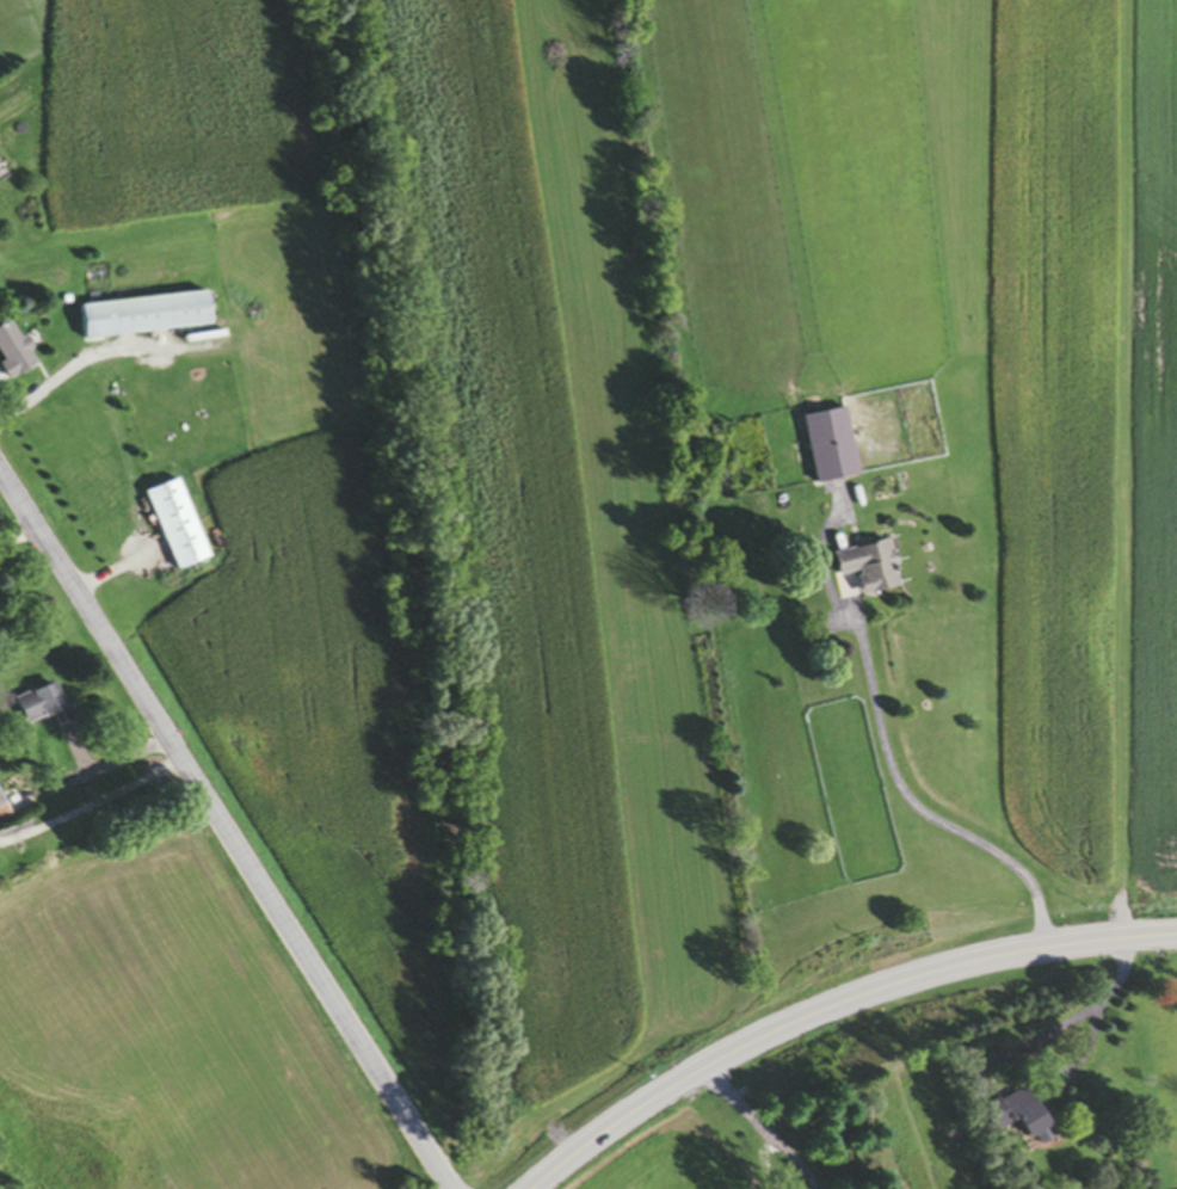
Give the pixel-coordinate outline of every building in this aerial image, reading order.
[(82,342),(207,329),(204,295),(78,308),(82,342)] [(36,369),(13,322),(0,328),(0,364),(9,382),(36,369)] [(802,419),(814,486),(857,479),(846,411),(802,419)] [(173,573),(206,561),(176,482),(144,494),(173,573)] [(837,578),(856,574),(861,598),(899,590),(888,543),(832,555),(837,578)] [(11,701),(23,728),(61,711),(50,684),(11,701)] [(11,823),(0,797),(0,827),(11,823)] [(1053,1140),(1023,1088),(980,1113),(993,1136),(1015,1123),(1026,1143),(1036,1138),(1041,1147),(1053,1140)]
